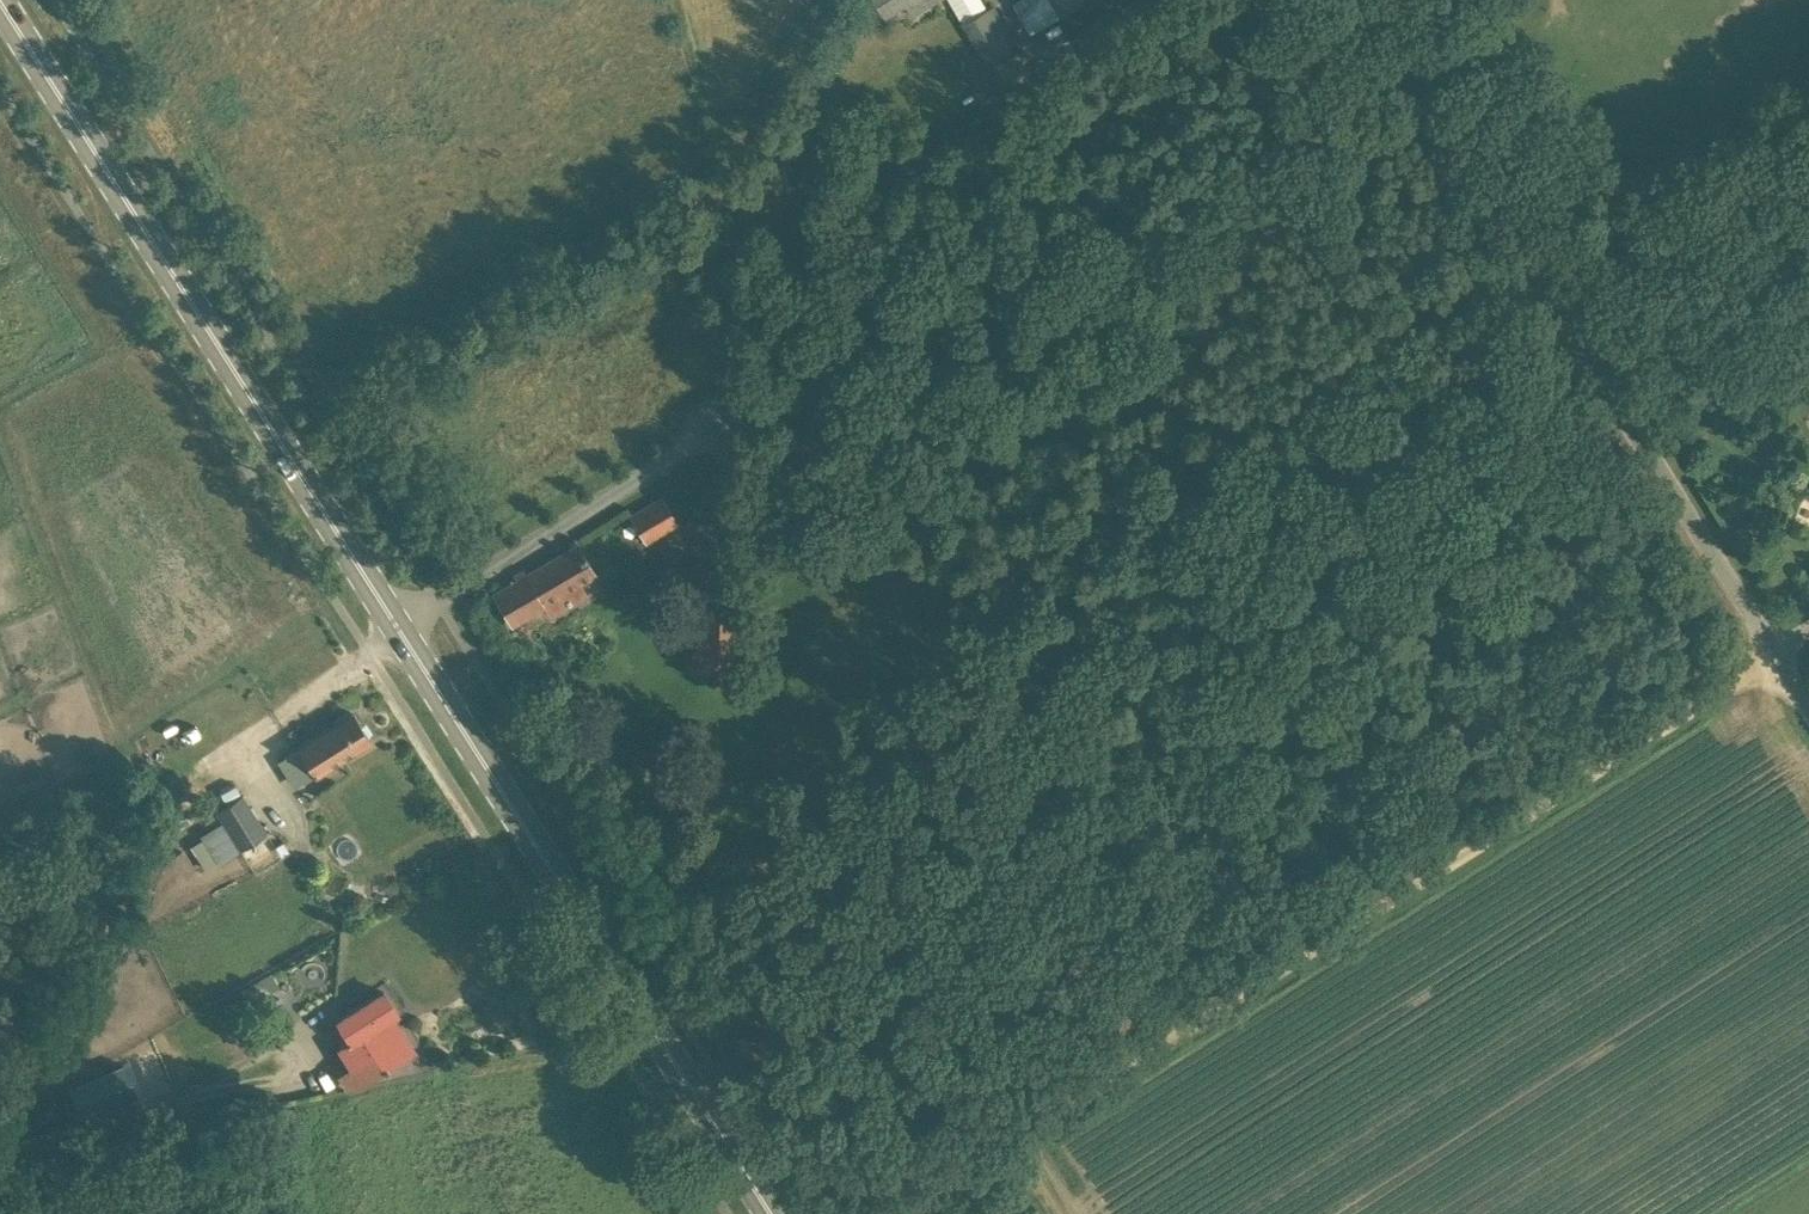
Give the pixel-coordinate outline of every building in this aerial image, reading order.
[(887,15),(905,5),(912,16),(939,0),(879,0),(887,15)] [(986,0),(951,0),(987,61),(1018,42),(995,4),(990,7),(986,0)] [(1061,16),(1061,15),(1084,2),(1082,0),(1016,0),(1014,2),(1031,33),(1061,16)] [(678,523),(661,495),(629,513),(645,542),(678,523)] [(512,624),(522,618),(543,605),(550,616),(588,594),(582,582),(598,573),(581,542),(494,593),(512,624)] [(697,655),(734,658),(739,609),(701,606),(697,655)] [(354,712),(299,748),(316,775),(371,739),(354,712)] [(217,811),(225,825),(218,829),(227,843),(234,839),(247,859),(253,855),(247,845),(267,833),(243,794),(217,811)] [(362,892),(356,893),(353,897),(353,900),(355,903),(360,905),(365,903),(367,900),(366,896),(362,892)] [(248,984),(258,1000),(281,986),(271,970),(248,984)] [(768,985),(776,997),(778,995),(780,998),(791,991),(779,974),(769,980),(771,983),(768,985)] [(345,1086),(361,1082),(416,1049),(395,1013),(398,1012),(384,990),(337,1019),(349,1038),(346,1040),(347,1042),(340,1046),(351,1065),(338,1074),(345,1086)] [(123,1064),(70,1087),(84,1118),(136,1095),(123,1064)]
